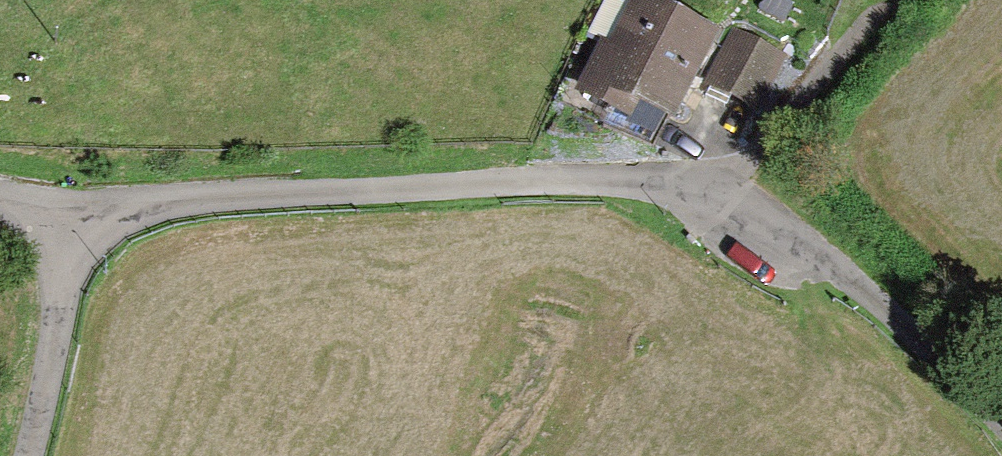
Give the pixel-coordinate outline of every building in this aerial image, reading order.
[(699,42),(632,9),(580,112),(647,146),(699,42)] [(771,59),(731,42),(711,88),(750,105),(771,59)]
